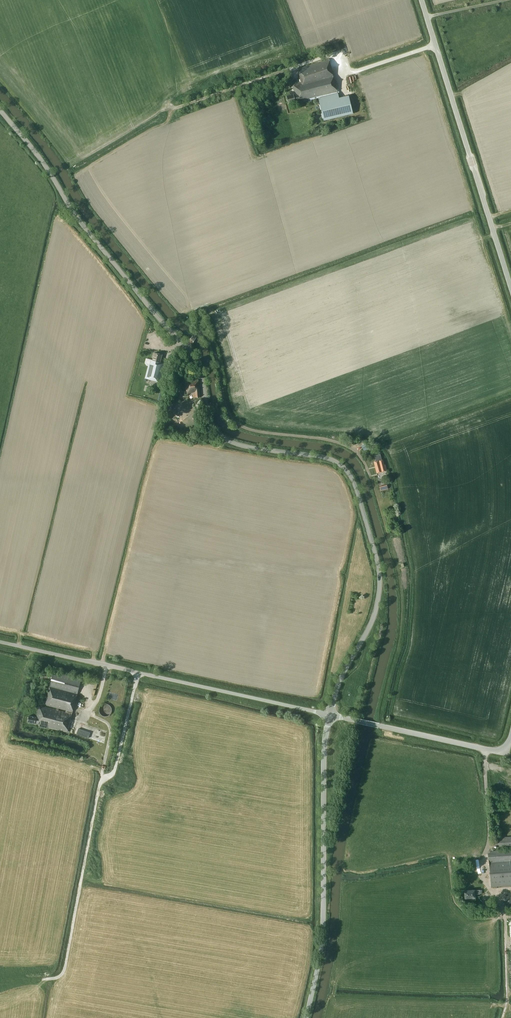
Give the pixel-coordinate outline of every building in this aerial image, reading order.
[(337,93),(329,59),(298,70),(301,83),(292,85),(294,91),(289,92),(290,95),(286,96),(288,103),(301,100),(302,102),(304,102),(304,101),(337,93)] [(349,97),(319,104),(324,121),(353,114),(349,97)] [(144,378),(160,383),(165,363),(160,362),(162,355),(161,354),(159,353),(158,354),(155,353),(153,360),(151,360),(149,366),(148,366),(144,378)] [(199,384),(199,379),(186,380),(187,391),(188,391),(188,393),(193,392),(194,398),(201,397),(200,384),(199,384)] [(171,413),(173,403),(168,402),(165,412),(171,413)] [(383,465),(382,459),(376,461),(374,461),(376,473),(386,471),(385,464),(383,465)] [(67,732),(81,679),(53,672),(45,704),(57,707),(57,709),(40,705),(37,717),(29,715),(28,722),(35,723),(36,722),(40,723),(40,726),(67,732)] [(509,848),(510,847),(510,836),(496,837),(497,848),(503,848),(503,851),(490,851),(490,853),(488,853),(491,886),(510,885),(510,850),(509,850),(509,848)] [(475,890),(474,889),(465,890),(465,897),(476,897),(476,894),(480,894),(480,890),(475,890)]
